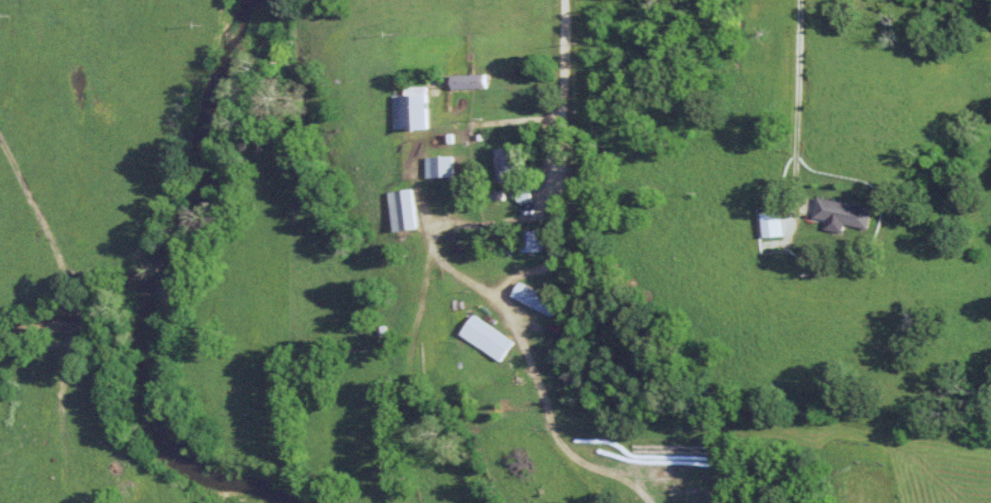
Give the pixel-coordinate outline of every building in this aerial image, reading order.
[(487,89),(487,74),(453,74),(453,89),(487,89)] [(394,94),(394,129),(428,129),(428,86),(408,86),(408,94),(394,94)] [(498,180),(504,180),(504,170),(513,170),(513,147),(496,147),(496,198),(498,198),(498,180)] [(452,155),(426,155),(426,177),(452,177),(452,155)] [(418,228),(412,188),(388,192),(395,232),(418,228)] [(873,207),(818,196),(814,218),(869,228),(873,207)] [(541,230),(521,230),(521,251),(541,251),(541,230)] [(513,296),(552,316),(559,303),(520,283),(513,296)] [(462,334),(501,361),(510,349),(504,346),(509,339),(475,315),(462,334)]
